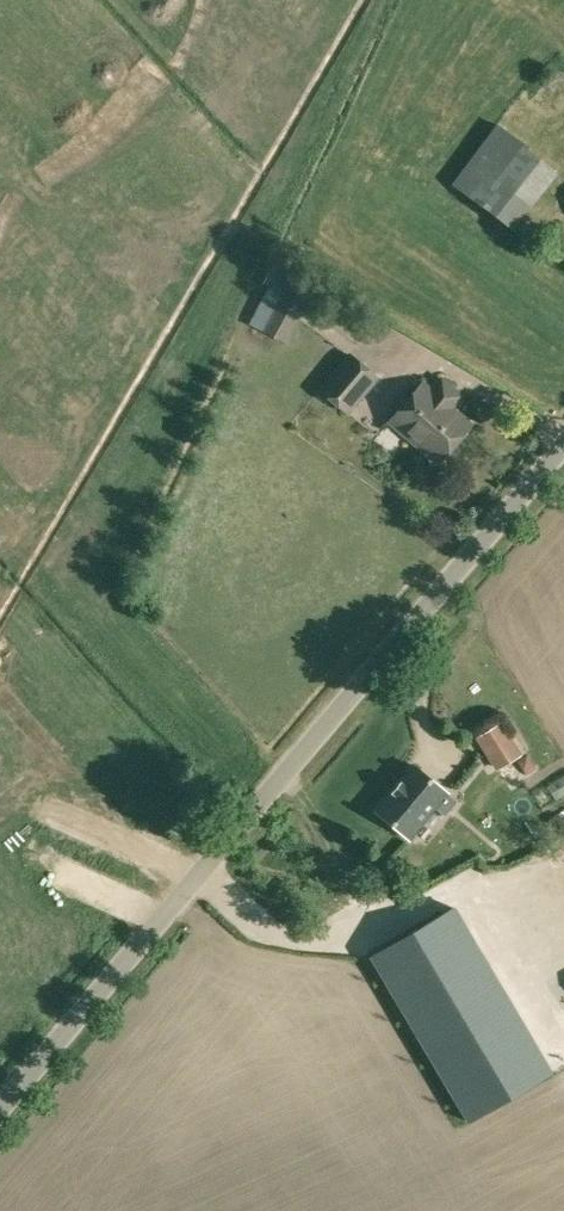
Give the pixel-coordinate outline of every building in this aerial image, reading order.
[(528,148),(530,146),(498,123),(452,184),(512,230),(558,172),(528,148)] [(287,343),(315,288),(288,274),(260,330),(287,343)] [(365,336),(380,317),(372,311),(358,330),(365,336)] [(348,356),(320,390),(350,414),(378,380),(348,356)] [(438,461),(470,424),(452,408),(463,396),(443,378),(432,391),(425,385),(393,421),(438,461)] [(488,762),(516,749),(499,715),(472,728),(488,762)] [(536,769),(527,754),(517,760),(526,774),(536,769)] [(447,793),(448,793),(415,765),(377,811),(409,838),(423,821),(427,821),(433,813),(434,809),(435,807),(445,815),(457,801),(447,793)] [(551,1073),(453,907),(371,955),(469,1121),(551,1073)]
